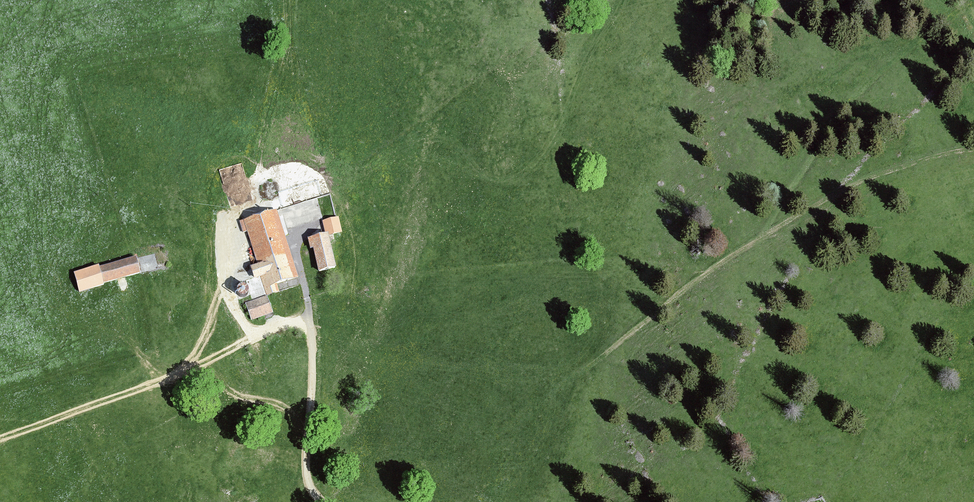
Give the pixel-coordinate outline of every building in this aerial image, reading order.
[(298,278),(275,210),(239,221),(243,234),(247,233),(257,263),(249,266),(253,278),(260,275),(267,296),(280,292),(278,285),(298,278)] [(337,218),(322,222),(324,231),(326,231),(327,234),(340,231),(337,218)] [(327,234),(307,239),(309,249),(313,248),(317,271),(334,267),(327,234)] [(73,273),(79,293),(103,286),(102,284),(139,272),(135,257),(99,268),(98,265),(73,273)] [(241,284),(238,284),(236,286),(235,287),(234,289),(234,291),(236,293),(238,294),(241,295),(243,294),(245,292),(245,289),(245,287),(244,285),(241,284)] [(245,304),(251,322),(272,314),(265,297),(245,304)]
